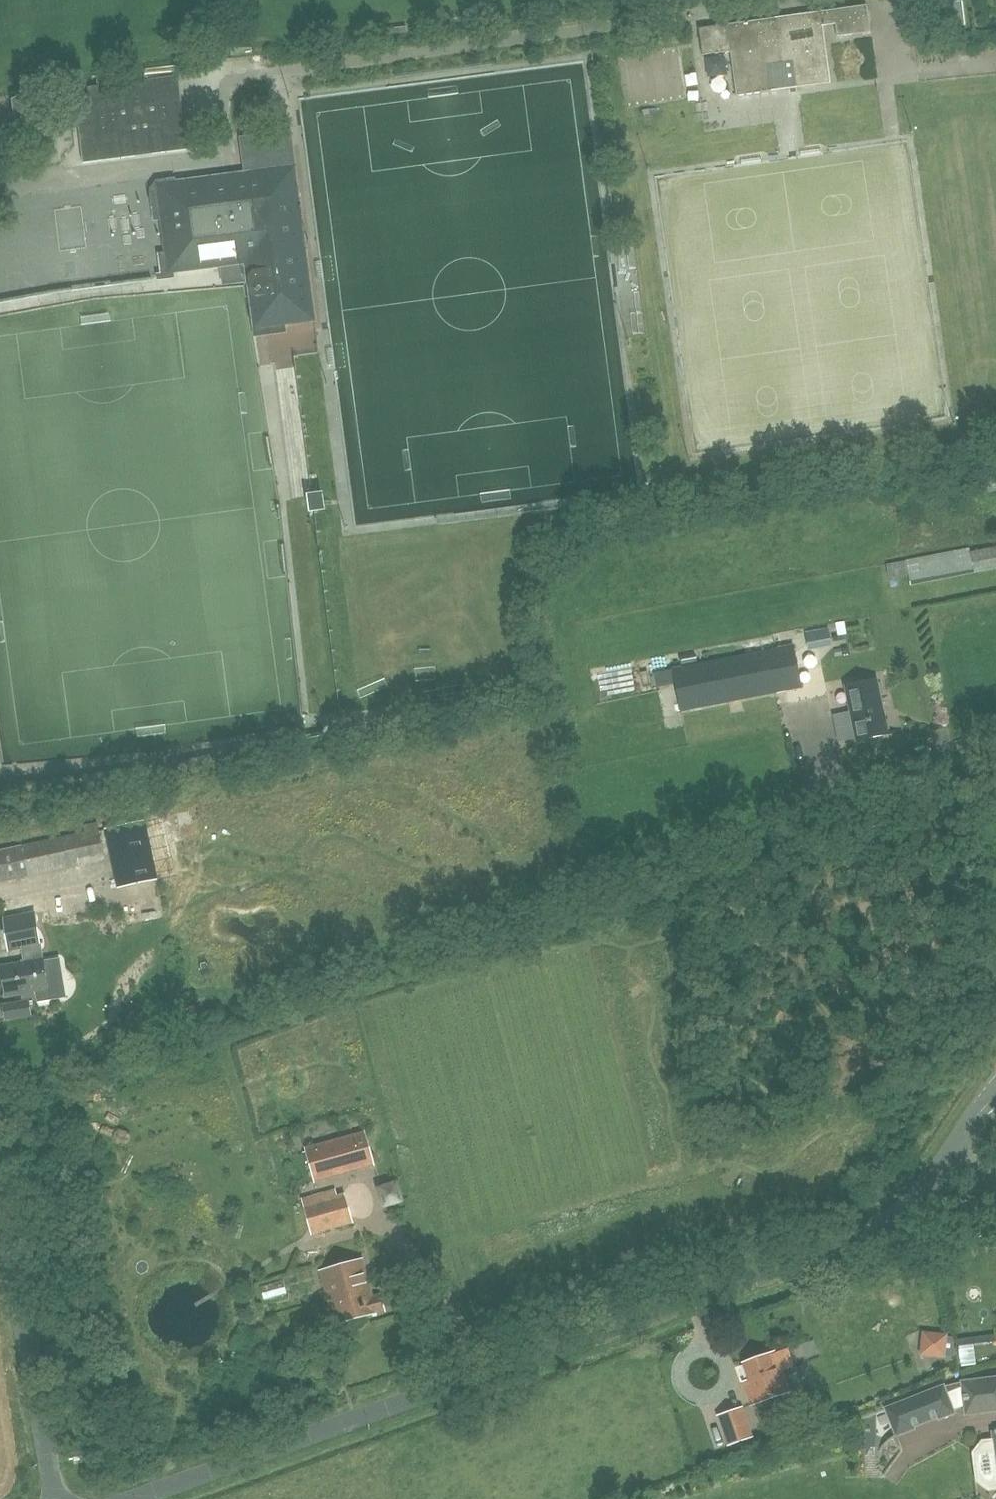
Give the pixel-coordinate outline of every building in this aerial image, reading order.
[(965,25),(962,0),(926,0),(927,6),(930,30),(965,25)] [(870,32),(866,5),(699,28),(703,55),(730,52),(736,96),(830,83),(822,25),(836,24),(837,37),(870,32)] [(82,163),(188,150),(178,75),(73,89),(82,163)] [(14,122),(29,120),(26,98),(11,100),(14,122)] [(237,264),(256,261),(264,325),(268,327),(315,321),(295,168),(278,170),(278,169),(245,173),(175,182),(175,178),(166,179),(167,187),(162,193),(158,194),(168,273),(237,264)] [(70,235),(69,244),(91,245),(92,236),(70,235)] [(905,560),(911,587),(975,575),(975,574),(995,570),(995,547),(970,553),(969,548),(907,560),(905,560)] [(828,628),(806,633),(809,647),(831,643),(828,628)] [(801,687),(793,646),(674,669),(674,670),(654,674),(656,687),(676,683),(682,711),(801,687)] [(696,655),(680,657),(681,665),(697,662),(696,655)] [(856,740),(888,734),(876,679),(845,686),(856,740)] [(118,888),(176,875),(163,817),(105,830),(118,888)] [(79,865),(78,858),(103,853),(97,823),(84,826),(85,832),(0,850),(0,881),(79,865)] [(40,944),(34,913),(2,920),(9,950),(23,947),(26,960),(22,960),(22,963),(24,977),(27,976),(30,989),(36,988),(37,997),(38,1003),(52,1000),(45,957),(44,957),(41,943),(40,944)] [(26,999),(37,997),(36,988),(30,989),(27,976),(24,977),(22,963),(0,966),(5,997),(5,998),(22,996),(22,999),(26,999)] [(1,1004),(4,1021),(32,1017),(29,999),(1,1004)] [(314,1183),(374,1165),(365,1131),(304,1148),(314,1183)] [(312,1236),(354,1224),(345,1192),(303,1203),(312,1236)] [(336,1324),(351,1320),(377,1313),(385,1310),(380,1295),(373,1297),(362,1259),(321,1271),(336,1324)] [(952,1357),(954,1337),(946,1336),(946,1335),(924,1333),(921,1354),(944,1357),(945,1356),(952,1357)] [(789,1392),(780,1367),(783,1366),(786,1366),(790,1365),(791,1362),(788,1352),(785,1351),(781,1352),(779,1355),(776,1356),(775,1352),(744,1363),(751,1380),(745,1382),(753,1404),(789,1392)] [(995,1410),(995,1377),(961,1382),(965,1414),(995,1410)] [(953,1412),(943,1387),(886,1409),(896,1435),(912,1428),(911,1426),(938,1415),(939,1418),(953,1412)] [(772,1434),(789,1428),(781,1405),(764,1411),(772,1434)] [(728,1447),(741,1442),(750,1439),(753,1438),(743,1406),(717,1415),(728,1447)]
